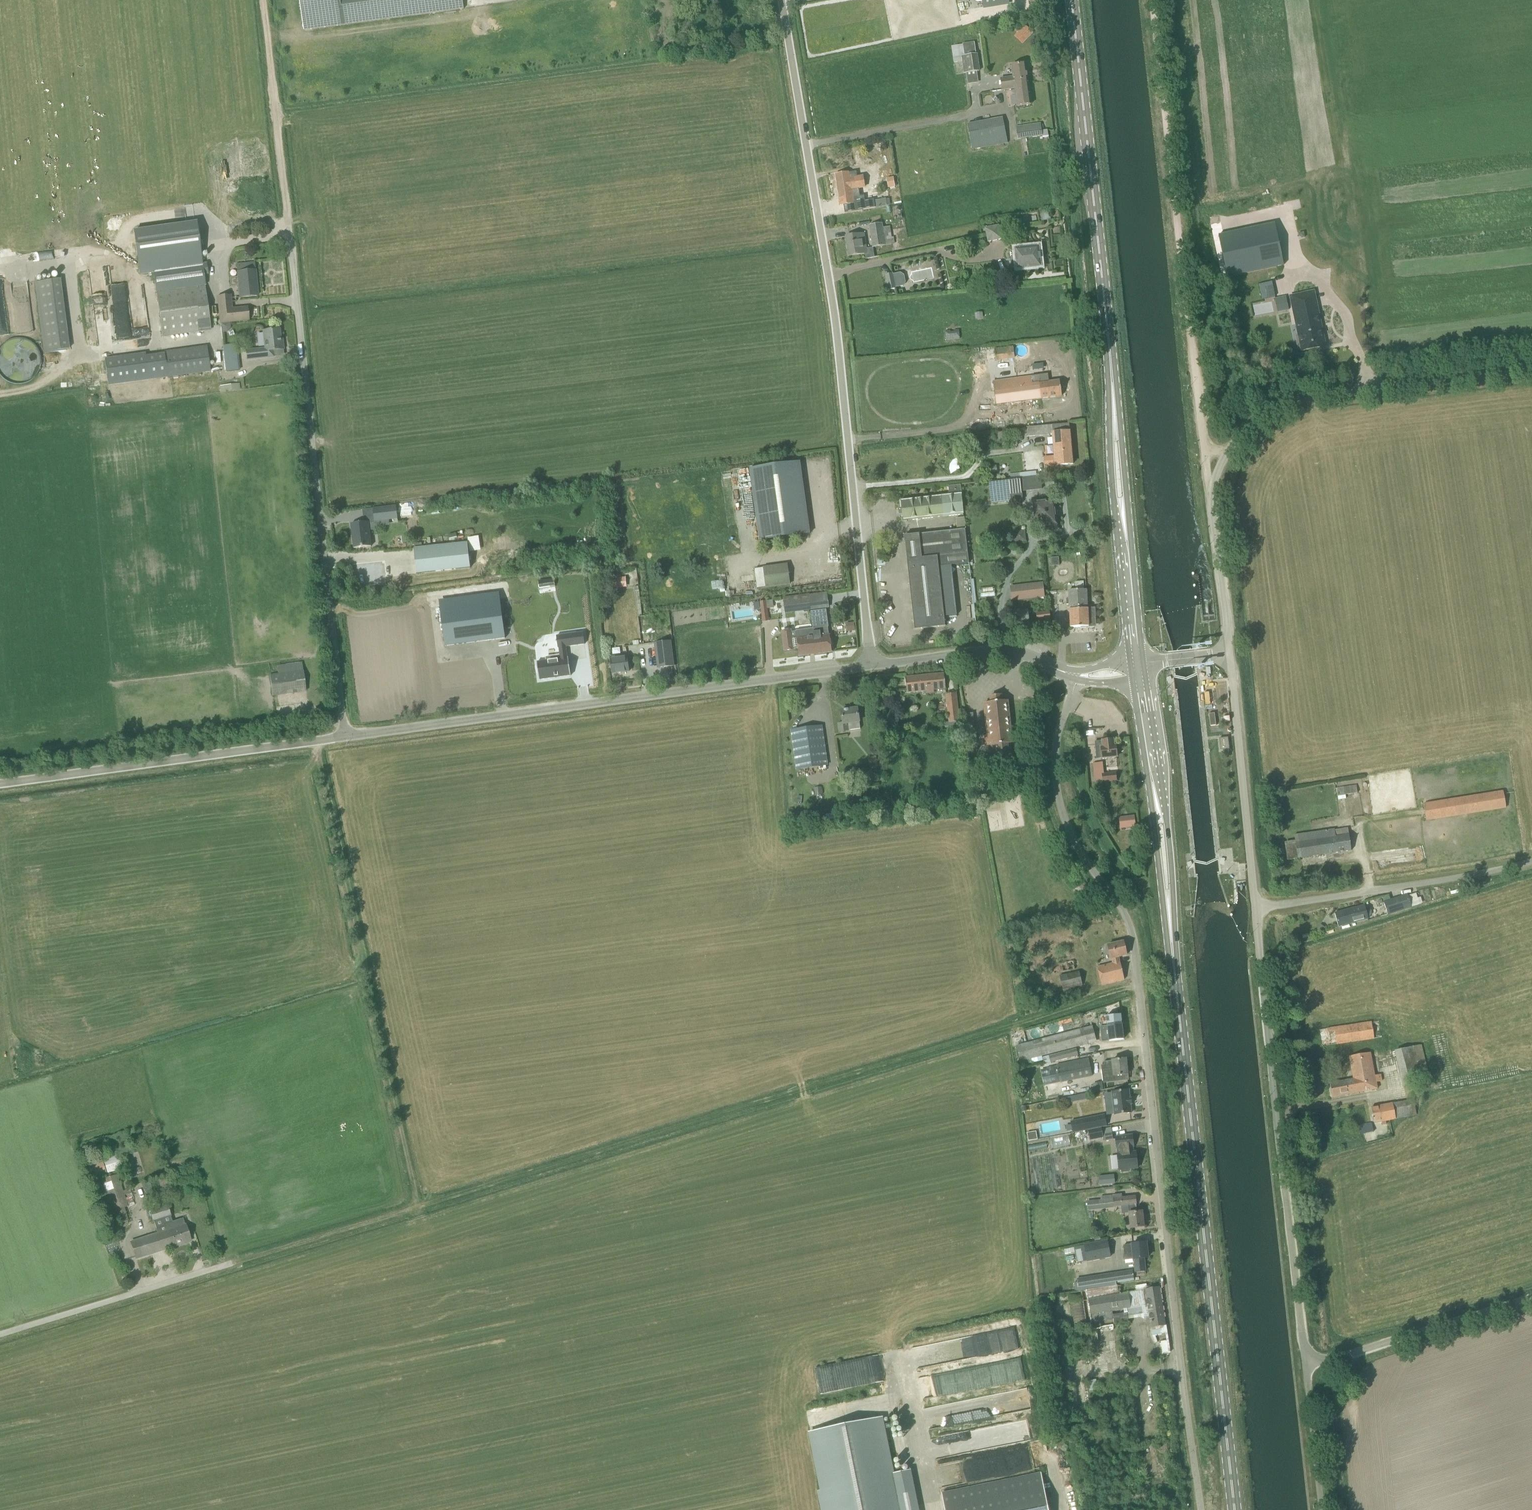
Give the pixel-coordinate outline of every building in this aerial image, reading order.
[(464,8),(463,0),(300,0),(304,30),(464,8)] [(1030,29),(1019,41),(1023,44),(1033,33),(1030,29)] [(963,73),(980,71),(978,54),(976,54),(974,42),(963,44),(964,56),(961,56),(963,73)] [(1014,88),(1016,106),(1031,104),(1026,63),(1010,65),(1012,76),(1003,78),(1005,89),(1014,88)] [(992,104),(991,92),(979,93),(980,105),(992,104)] [(1008,144),(1003,117),(966,124),(971,150),(1008,144)] [(1045,122),(1015,126),(1017,139),(1042,136),(1041,126),(1045,126),(1045,122)] [(840,199),(857,196),(855,177),(850,177),(849,173),(836,175),(840,199)] [(874,200),(860,202),(862,211),(876,209),(874,200)] [(1274,222),(1218,234),(1227,277),(1283,265),(1274,222)] [(194,223),(135,231),(141,274),(153,272),(156,292),(203,286),(202,275),(206,274),(205,263),(200,264),(194,223)] [(872,247),(895,243),(894,237),(892,237),(890,226),(883,228),(882,223),(869,225),(872,247)] [(999,225),(985,228),(988,242),(1002,239),(999,225)] [(866,249),(863,234),(846,236),(849,256),(864,254),(865,259),(874,257),(873,247),(866,249)] [(1014,249),(1017,270),(1042,267),(1039,246),(1014,249)] [(236,266),(237,278),(229,278),(230,287),(238,286),(239,298),(257,296),(254,264),(236,266)] [(893,273),(885,275),(888,291),(897,289),(893,273)] [(69,350),(60,279),(34,282),(43,353),(69,350)] [(1262,298),(1275,296),(1274,281),(1260,283),(1262,298)] [(203,286),(156,292),(162,338),(211,331),(205,285),(203,286)] [(1325,346),(1314,292),(1290,296),(1301,351),(1325,346)] [(232,309),(230,295),(216,297),(219,324),(220,323),(229,323),(249,321),(247,307),(232,309)] [(1287,296),(1275,296),(1276,311),(1288,311),(1287,296)] [(1252,303),(1253,315),(1274,312),(1272,300),(1252,303)] [(229,323),(220,323),(221,333),(227,332),(230,329),(229,323)] [(245,351),(246,360),(273,357),(272,351),(283,350),(282,342),(281,342),(279,329),(262,331),(264,349),(245,351)] [(950,331),(945,331),(946,340),(959,338),(958,330),(954,330),(954,332),(950,332),(950,331)] [(18,338),(12,339),(7,341),(2,344),(0,347),(0,375),(4,378),(9,382),(14,384),(21,384),(27,382),(33,379),(36,375),(39,370),(40,365),(40,360),(39,355),(38,350),(34,345),(30,342),(26,339),(21,338),(18,338)] [(234,345),(222,346),(225,372),(237,370),(234,345)] [(168,377),(210,371),(207,346),(164,352),(168,377)] [(995,348),(997,360),(1015,358),(1013,346),(995,348)] [(145,353),(104,359),(108,385),(149,380),(145,353)] [(1047,373),(993,381),(994,382),(997,405),(1062,396),(1059,380),(1048,382),(1047,373)] [(238,383),(219,386),(220,392),(239,389),(238,383)] [(1052,435),(1053,445),(1071,444),(1069,424),(1026,428),(1026,437),(1052,435)] [(1071,444),(1053,445),(1054,458),(1044,458),(1044,467),(1073,464),(1071,444)] [(749,469),(759,541),(810,534),(800,461),(749,469)] [(1036,476),(1020,478),(988,482),(990,504),(1021,500),(1020,491),(1040,489),(1038,476),(1036,476)] [(948,486),(949,495),(900,500),(901,509),(898,510),(899,514),(902,514),(903,521),(964,514),(960,485),(948,486)] [(1041,503),(1033,504),(1036,528),(1044,527),(1044,531),(1046,531),(1056,530),(1055,524),(1056,523),(1053,502),(1048,503),(1047,500),(1040,501),(1041,503)] [(396,507),(373,510),(374,522),(398,520),(396,507)] [(956,615),(950,566),(969,563),(964,517),(956,518),(957,530),(904,536),(915,630),(945,627),(944,616),(956,615)] [(364,522),(351,524),(354,548),(369,546),(371,546),(369,530),(368,522),(364,522)] [(1024,532),(1014,533),(1015,544),(1025,543),(1024,532)] [(468,543),(414,549),(417,574),(470,568),(468,543)] [(1058,558),(1050,558),(1051,566),(1059,565),(1058,558)] [(754,569),(756,588),(790,584),(787,565),(763,568),(754,569)] [(621,579),(611,580),(612,588),(622,588),(621,579)] [(1045,598),(1043,582),(1010,586),(1011,601),(1045,598)] [(1087,609),(1086,590),(1068,590),(1068,599),(1065,600),(1065,604),(1069,604),(1070,628),(1089,627),(1088,626),(1094,625),(1094,609),(1088,610),(1088,609),(1087,609)] [(819,608),(817,594),(808,595),(810,609),(819,608)] [(808,595),(783,600),(785,613),(810,609),(808,595)] [(500,599),(440,607),(445,646),(505,638),(500,599)] [(760,601),(761,613),(762,622),(769,621),(766,601),(760,601)] [(827,609),(811,611),(813,628),(812,629),(815,654),(831,652),(832,652),(830,635),(824,636),(823,628),(829,627),(827,609)] [(1015,624),(1029,622),(1027,609),(1013,611),(1015,624)] [(1036,613),(1037,621),(1050,620),(1050,612),(1036,613)] [(791,630),(781,632),(784,651),(793,650),(793,647),(798,647),(799,656),(815,654),(812,629),(796,631),(796,636),(791,636),(791,631),(791,630)] [(585,644),(583,632),(556,636),(558,648),(559,648),(560,656),(546,657),(546,661),(537,662),(539,680),(571,676),(568,658),(567,658),(566,647),(585,644)] [(670,641),(655,643),(658,668),(673,666),(670,641)] [(612,673),(629,671),(627,655),(610,657),(612,673)] [(278,674),(269,675),(270,677),(272,696),(305,691),(305,690),(307,690),(306,687),(305,687),(303,670),(302,662),(276,666),(278,674)] [(927,690),(927,693),(932,693),(932,689),(945,688),(944,674),(905,677),(906,690),(910,689),(910,692),(927,690)] [(1212,682),(1200,683),(1201,689),(1227,688),(1227,678),(1212,679),(1212,682)] [(956,694),(946,695),(947,703),(949,723),(959,721),(957,701),(956,694)] [(995,744),(997,768),(1010,766),(1008,744),(1011,744),(1007,701),(1002,702),(1001,695),(990,696),(991,703),(984,703),(988,734),(983,735),(984,746),(995,744)] [(838,724),(839,733),(850,732),(849,730),(860,729),(857,708),(841,711),(843,723),(838,724)] [(791,730),(797,770),(827,766),(821,726),(791,730)] [(1229,750),(1227,738),(1218,739),(1220,751),(1229,750)] [(1095,748),(1096,759),(1117,757),(1116,746),(1113,746),(1113,740),(1094,742),(1095,748)] [(882,754),(868,757),(869,764),(883,761),(882,754)] [(1114,784),(1114,782),(1117,782),(1116,773),(1104,774),(1102,762),(1094,763),(1096,783),(1103,782),(1103,785),(1114,784)] [(1356,785),(1336,787),(1337,796),(1338,796),(1338,800),(1346,799),(1345,795),(1357,793),(1356,785)] [(1506,807),(1503,790),(1423,803),(1426,820),(1506,807)] [(1133,816),(1119,818),(1120,829),(1134,827),(1133,816)] [(1295,841),(1285,842),(1287,860),(1351,850),(1349,840),(1349,835),(1336,837),(1335,828),(1313,831),(1302,833),(1294,834),(1295,841)] [(1407,895),(1384,902),(1388,915),(1411,908),(1407,895)] [(1343,911),(1335,913),(1337,922),(1338,927),(1368,919),(1368,918),(1368,917),(1369,917),(1370,916),(1371,915),(1371,914),(1371,913),(1371,912),(1371,911),(1370,910),(1370,909),(1369,909),(1368,908),(1367,908),(1366,908),(1365,908),(1364,906),(1343,911)] [(1320,925),(1316,931),(1321,934),(1325,929),(1320,925)] [(1111,963),(1097,966),(1101,985),(1124,980),(1118,957),(1127,955),(1123,942),(1107,945),(1111,963)] [(1062,990),(1082,985),(1078,971),(1058,976),(1062,990)] [(1107,1026),(1101,1027),(1102,1033),(1108,1032),(1109,1041),(1123,1039),(1121,1024),(1122,1024),(1120,1015),(1106,1017),(1107,1025),(1107,1026)] [(1046,1025),(1049,1037),(1016,1046),(1020,1061),(1096,1042),(1092,1026),(1075,1030),(1071,1017),(1046,1025)] [(1329,1029),(1319,1030),(1322,1046),(1331,1045),(1373,1038),(1371,1023),(1329,1029)] [(1394,1051),(1402,1085),(1429,1079),(1421,1045),(1394,1051)] [(1044,1058),(1045,1064),(1078,1055),(1076,1049),(1044,1058)] [(1338,1081),(1329,1083),(1332,1097),(1377,1088),(1375,1079),(1381,1078),(1380,1073),(1375,1074),(1371,1053),(1349,1057),(1353,1078),(1338,1081)] [(1104,1065),(1101,1065),(1103,1083),(1115,1082),(1115,1076),(1117,1076),(1127,1074),(1126,1059),(1116,1060),(1104,1061),(1104,1065)] [(1089,1060),(1057,1067),(1060,1083),(1092,1076),(1089,1060)] [(1102,1082),(1093,1083),(1094,1091),(1103,1090),(1102,1082)] [(1112,1092),(1114,1115),(1131,1113),(1130,1104),(1131,1104),(1131,1099),(1130,1099),(1129,1090),(1112,1092)] [(1086,1093),(1062,1098),(1063,1103),(1087,1099),(1086,1093)] [(1393,1103),(1371,1107),(1373,1118),(1372,1118),(1372,1119),(1373,1119),(1374,1123),(1382,1121),(1382,1125),(1386,1124),(1386,1121),(1396,1119),(1393,1103)] [(1073,1133),(1107,1126),(1105,1114),(1070,1120),(1073,1133)] [(1361,1134),(1373,1132),(1372,1123),(1359,1125),(1361,1134)] [(1102,1128),(1088,1130),(1090,1140),(1103,1138),(1102,1129),(1102,1128)] [(1036,1131),(1027,1133),(1029,1141),(1037,1139),(1036,1131)] [(1129,1171),(1129,1169),(1130,1169),(1136,1168),(1137,1168),(1136,1152),(1133,1152),(1132,1146),(1133,1146),(1132,1135),(1115,1137),(1116,1148),(1117,1148),(1118,1154),(1117,1154),(1119,1170),(1121,1170),(1121,1172),(1129,1171)] [(107,1173),(122,1169),(119,1155),(104,1159),(107,1173)] [(102,1161),(87,1166),(91,1178),(106,1173),(102,1161)] [(118,1174),(101,1180),(116,1225),(128,1221),(124,1208),(128,1207),(118,1174)] [(1106,1175),(1099,1176),(1099,1184),(1107,1184),(1106,1175)] [(170,1179),(162,1182),(165,1190),(172,1187),(170,1179)] [(1087,1201),(1088,1210),(1128,1205),(1130,1213),(1128,1213),(1130,1229),(1144,1227),(1142,1211),(1137,1212),(1136,1204),(1135,1196),(1122,1198),(1121,1194),(1100,1197),(1101,1200),(1087,1201)] [(136,1259),(190,1241),(183,1219),(173,1223),(167,1205),(149,1210),(156,1234),(130,1242),(136,1259)] [(1108,1240),(1084,1244),(1087,1262),(1111,1257),(1108,1240)] [(1147,1258),(1146,1243),(1132,1244),(1132,1245),(1123,1246),(1125,1263),(1134,1262),(1135,1272),(1145,1271),(1144,1258),(1147,1258)] [(1093,1276),(1090,1277),(1091,1288),(1117,1285),(1117,1283),(1134,1281),(1133,1270),(1093,1275),(1093,1276)] [(1136,1291),(1119,1294),(1117,1285),(1091,1288),(1091,1289),(1086,1290),(1092,1323),(1113,1319),(1114,1324),(1129,1322),(1128,1319),(1144,1317),(1145,1321),(1150,1320),(1151,1327),(1165,1325),(1164,1318),(1160,1288),(1148,1289),(1147,1284),(1135,1286),(1136,1291)] [(1007,1350),(1019,1347),(1015,1330),(994,1335),(996,1343),(1000,1342),(1001,1348),(1006,1347),(1007,1350)] [(1161,1341),(1162,1353),(1170,1353),(1169,1340),(1161,1341)] [(928,1358),(928,1348),(909,1348),(910,1367),(930,1366),(929,1358),(928,1358)] [(885,1354),(815,1367),(820,1393),(890,1380),(885,1354)] [(987,1395),(990,1416),(1030,1410),(1027,1390),(987,1395)] [(923,1400),(925,1408),(933,1405),(930,1397),(923,1400)] [(818,1492),(821,1509),(918,1509),(910,1470),(893,1474),(881,1418),(810,1432),(822,1491),(818,1492)] [(929,1429),(931,1436),(980,1427),(979,1419),(929,1429)] [(1041,1474),(942,1494),(945,1509),(1048,1509),(1041,1474)]
